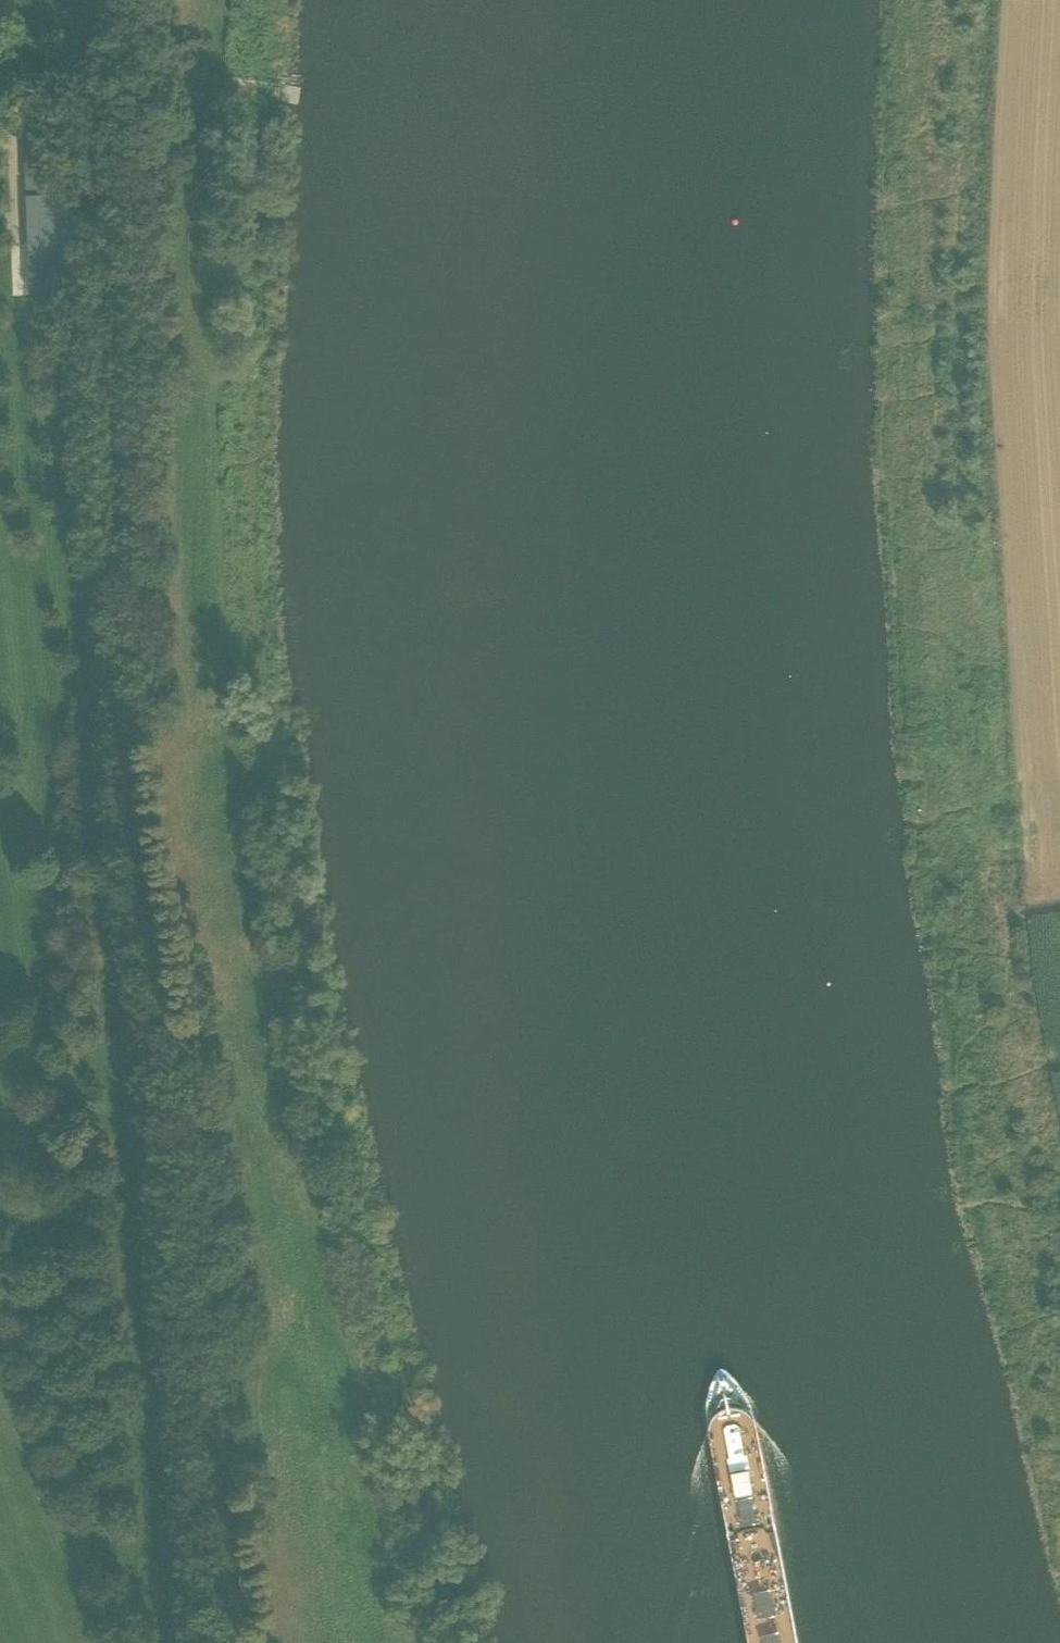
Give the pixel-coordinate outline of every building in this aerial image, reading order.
[(72,193),(27,195),(29,261),(74,259),(72,193)]
